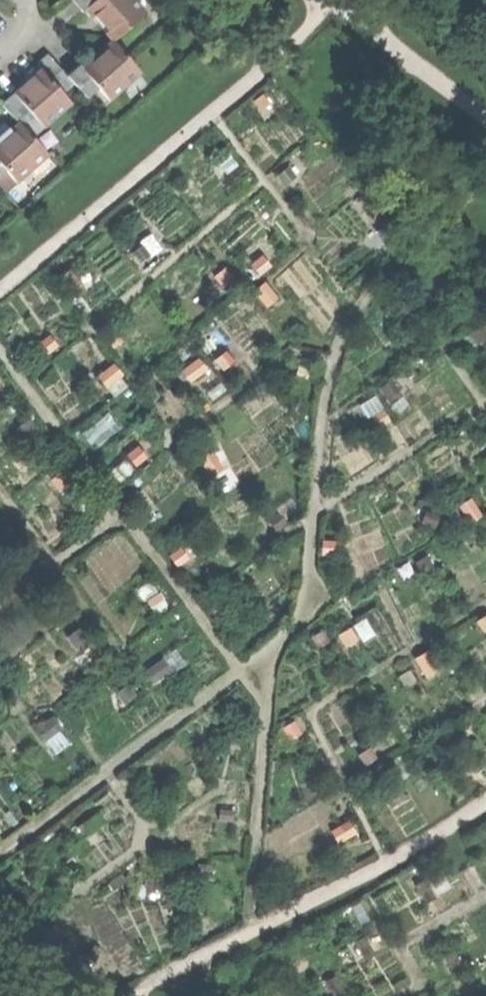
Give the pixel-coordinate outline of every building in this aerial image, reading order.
[(85,10),(84,9),(94,0),(73,0),(83,12),(85,10)] [(84,9),(85,10),(92,17),(95,15),(101,22),(108,30),(105,33),(112,40),(113,41),(145,13),(144,12),(140,15),(127,1),(127,0),(94,0),(84,9)] [(133,0),(127,0),(127,1),(140,15),(144,12),(133,0)] [(92,17),(105,33),(108,30),(101,22),(95,15),(92,17)] [(99,87),(98,87),(108,99),(125,85),(122,81),(136,68),(139,72),(140,72),(128,58),(113,41),(112,40),(103,47),(106,50),(98,57),(91,63),(89,60),(81,67),(99,87)] [(103,47),(89,60),(91,63),(98,57),(106,50),(103,47)] [(63,93),(74,84),(67,76),(48,54),(35,65),(40,70),(61,94),(63,93)] [(86,98),(98,87),(99,87),(81,67),(79,65),(67,76),(74,84),(86,98)] [(139,72),(136,68),(122,81),(125,85),(139,72)] [(23,92),(20,88),(14,94),(38,121),(43,127),(71,103),(63,93),(61,94),(40,70),(24,84),(27,88),(23,92)] [(38,121),(14,94),(2,104),(18,123),(19,123),(27,131),(38,121)] [(32,137),(43,127),(38,121),(27,131),(32,137)] [(27,131),(19,123),(18,123),(10,130),(13,133),(7,138),(0,145),(0,162),(6,169),(5,170),(15,182),(32,167),(29,163),(43,151),(46,155),(47,154),(32,137),(27,131)] [(0,139),(0,145),(7,138),(13,133),(10,130),(0,139)] [(46,155),(43,151),(29,163),(32,167),(46,155)] [(15,182),(5,170),(0,174),(0,187),(4,192),(15,182)] [(275,273),(294,299),(330,273),(311,247),(275,273)]
